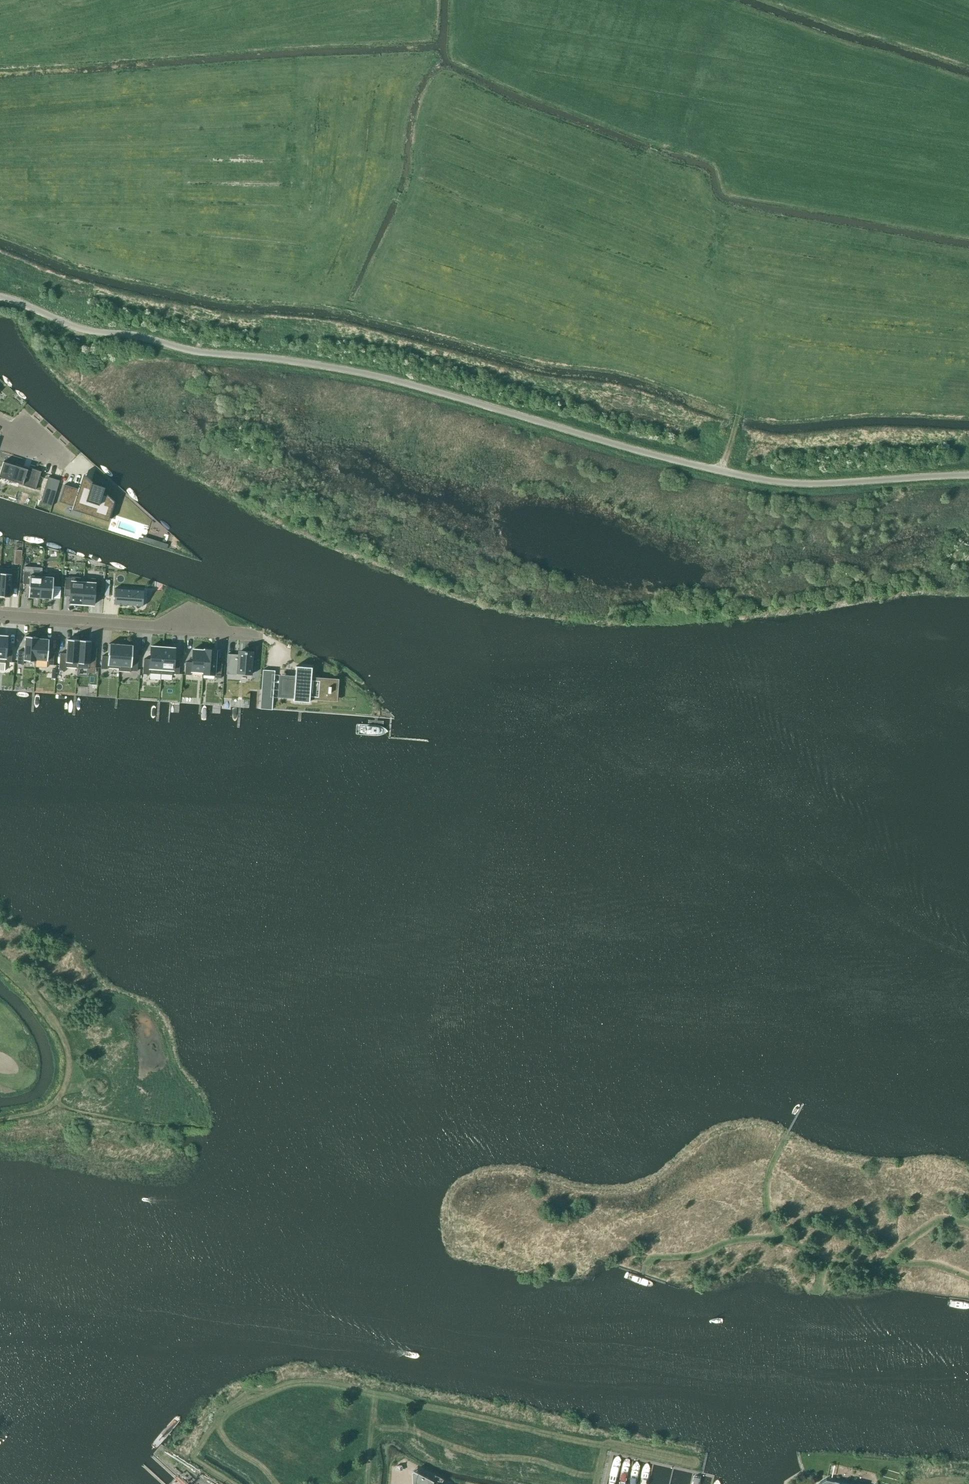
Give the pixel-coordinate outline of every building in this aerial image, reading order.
[(62,449),(74,457),(78,451),(66,443),(62,449)] [(4,463),(0,476),(0,478),(20,484),(19,485),(36,490),(42,472),(25,467),(24,469),(4,463)] [(94,483),(84,474),(79,490),(66,485),(60,503),(84,511),(83,514),(96,518),(97,515),(108,518),(113,500),(104,492),(106,488),(93,484),(94,483)] [(43,491),(42,497),(53,500),(55,495),(59,481),(48,477),(43,491)] [(9,597),(10,583),(17,583),(18,568),(12,568),(11,569),(0,568),(0,596),(9,597)] [(28,597),(40,598),(42,574),(30,573),(30,572),(24,571),(23,584),(29,584),(28,597)] [(42,574),(40,598),(52,599),(53,586),(59,586),(60,574),(53,573),(53,575),(42,574)] [(70,603),(82,604),(84,578),(72,577),(72,578),(65,578),(65,590),(71,590),(70,603)] [(84,578),(82,604),(94,605),(94,592),(101,593),(102,580),(95,580),(95,579),(84,578)] [(144,591),(115,588),(115,589),(114,604),(143,607),(143,606),(141,606),(142,591),(144,591)] [(0,636),(0,663),(5,663),(5,662),(11,662),(12,650),(6,649),(7,637),(0,636)] [(36,660),(37,638),(37,637),(25,636),(24,650),(18,650),(17,664),(24,664),(24,661),(36,661),(36,660)] [(49,639),(37,638),(36,660),(47,661),(47,665),(53,665),(54,653),(48,652),(49,639)] [(77,668),(79,640),(67,639),(66,653),(60,653),(59,670),(65,671),(66,667),(77,668)] [(91,641),(79,640),(77,668),(89,669),(89,667),(95,668),(96,650),(90,650),(91,641)] [(119,669),(120,644),(109,644),(108,656),(102,656),(101,669),(108,669),(108,668),(119,669)] [(133,645),(120,644),(119,669),(118,671),(131,672),(131,671),(137,671),(138,659),(132,658),(133,645)] [(160,674),(162,647),(149,646),(149,659),(144,659),(143,674),(149,675),(149,673),(160,674)] [(175,648),(162,647),(160,674),(173,675),(173,674),(179,674),(180,662),(174,661),(175,648)] [(204,650),(202,673),(202,674),(214,674),(214,678),(221,678),(222,663),(216,663),(216,650),(204,649),(204,650)] [(202,673),(204,650),(193,650),(192,663),(186,662),(185,675),(191,675),(191,672),(202,673)] [(252,661),(253,653),(246,653),(246,652),(244,652),(244,653),(238,653),(238,657),(235,657),(235,655),(228,654),(227,654),(226,675),(227,670),(237,670),(236,674),(251,675),(252,670),(254,670),(255,661),(252,661)] [(296,680),(283,679),(282,695),(295,696),(294,702),(295,702),(296,701),(309,702),(309,703),(310,703),(310,700),(311,700),(312,691),(319,692),(319,698),(329,699),(331,682),(312,681),(313,668),(311,668),(311,669),(303,668),(303,667),(297,667),(296,680)] [(265,671),(264,670),(261,709),(273,710),(276,671),(274,671),(274,672),(265,671)] [(414,1471),(413,1472),(413,1483),(440,1483),(414,1471)]
